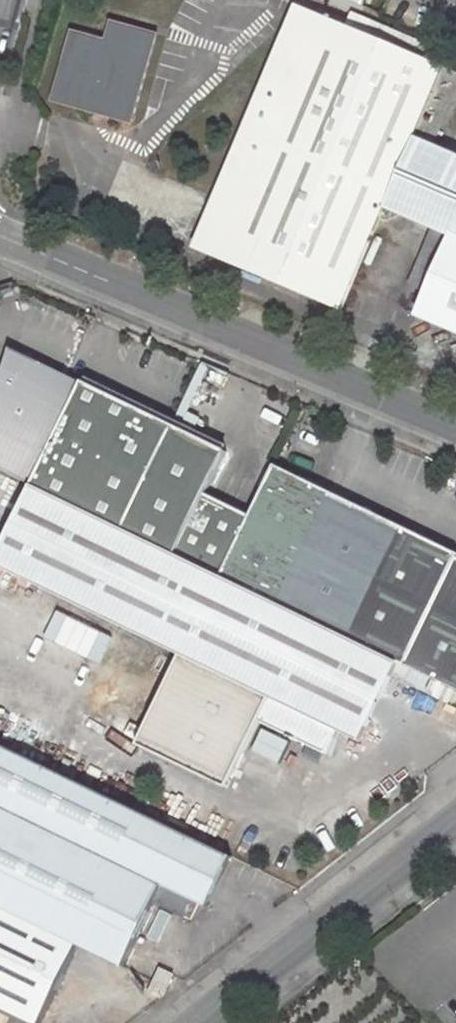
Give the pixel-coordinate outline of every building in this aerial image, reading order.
[(411,134),(439,66),(417,57),(424,42),(350,11),(344,26),(299,7),(198,245),(340,305),(382,203),(411,134)] [(107,39),(73,30),(55,97),(84,105),(92,117),(105,111),(135,119),(158,32),(112,20),(107,39)] [(429,142),(455,81),(455,73),(439,66),(411,134),(429,142)] [(411,134),(382,203),(397,208),(436,225),(455,233),(455,153),(429,142),(411,134)] [(430,293),(455,233),(436,225),(411,284),(430,293)] [(455,233),(430,293),(421,314),(455,329),(455,233)] [(33,486),(82,388),(12,354),(0,396),(0,470),(33,486)] [(82,388),(33,486),(126,531),(178,424),(86,380),(82,388)] [(179,557),(211,492),(231,449),(178,424),(126,531),(179,557)] [(223,578),(402,664),(455,550),(277,465),(254,513),(223,578)] [(329,756),(341,733),(363,744),(402,664),(223,578),(179,557),(126,531),(33,486),(0,554),(0,568),(177,654),(272,700),(261,723),(329,756)] [(254,513),(211,492),(179,557),(223,578),(254,513)] [(402,664),(455,690),(455,551),(455,550),(402,664)] [(231,785),(261,723),(272,700),(177,654),(136,739),(231,785)] [(160,888),(189,902),(205,909),(232,859),(0,746),(0,809),(160,888)] [(78,946),(122,967),(151,907),(160,888),(0,809),(0,908),(78,946)] [(160,888),(151,907),(180,921),(189,902),(160,888)] [(21,1022),(42,1022),(78,946),(0,908),(0,1013),(21,1022)] [(172,975),(159,969),(153,982),(165,988),(172,975)] [(153,982),(147,993),(160,999),(165,988),(153,982)]
